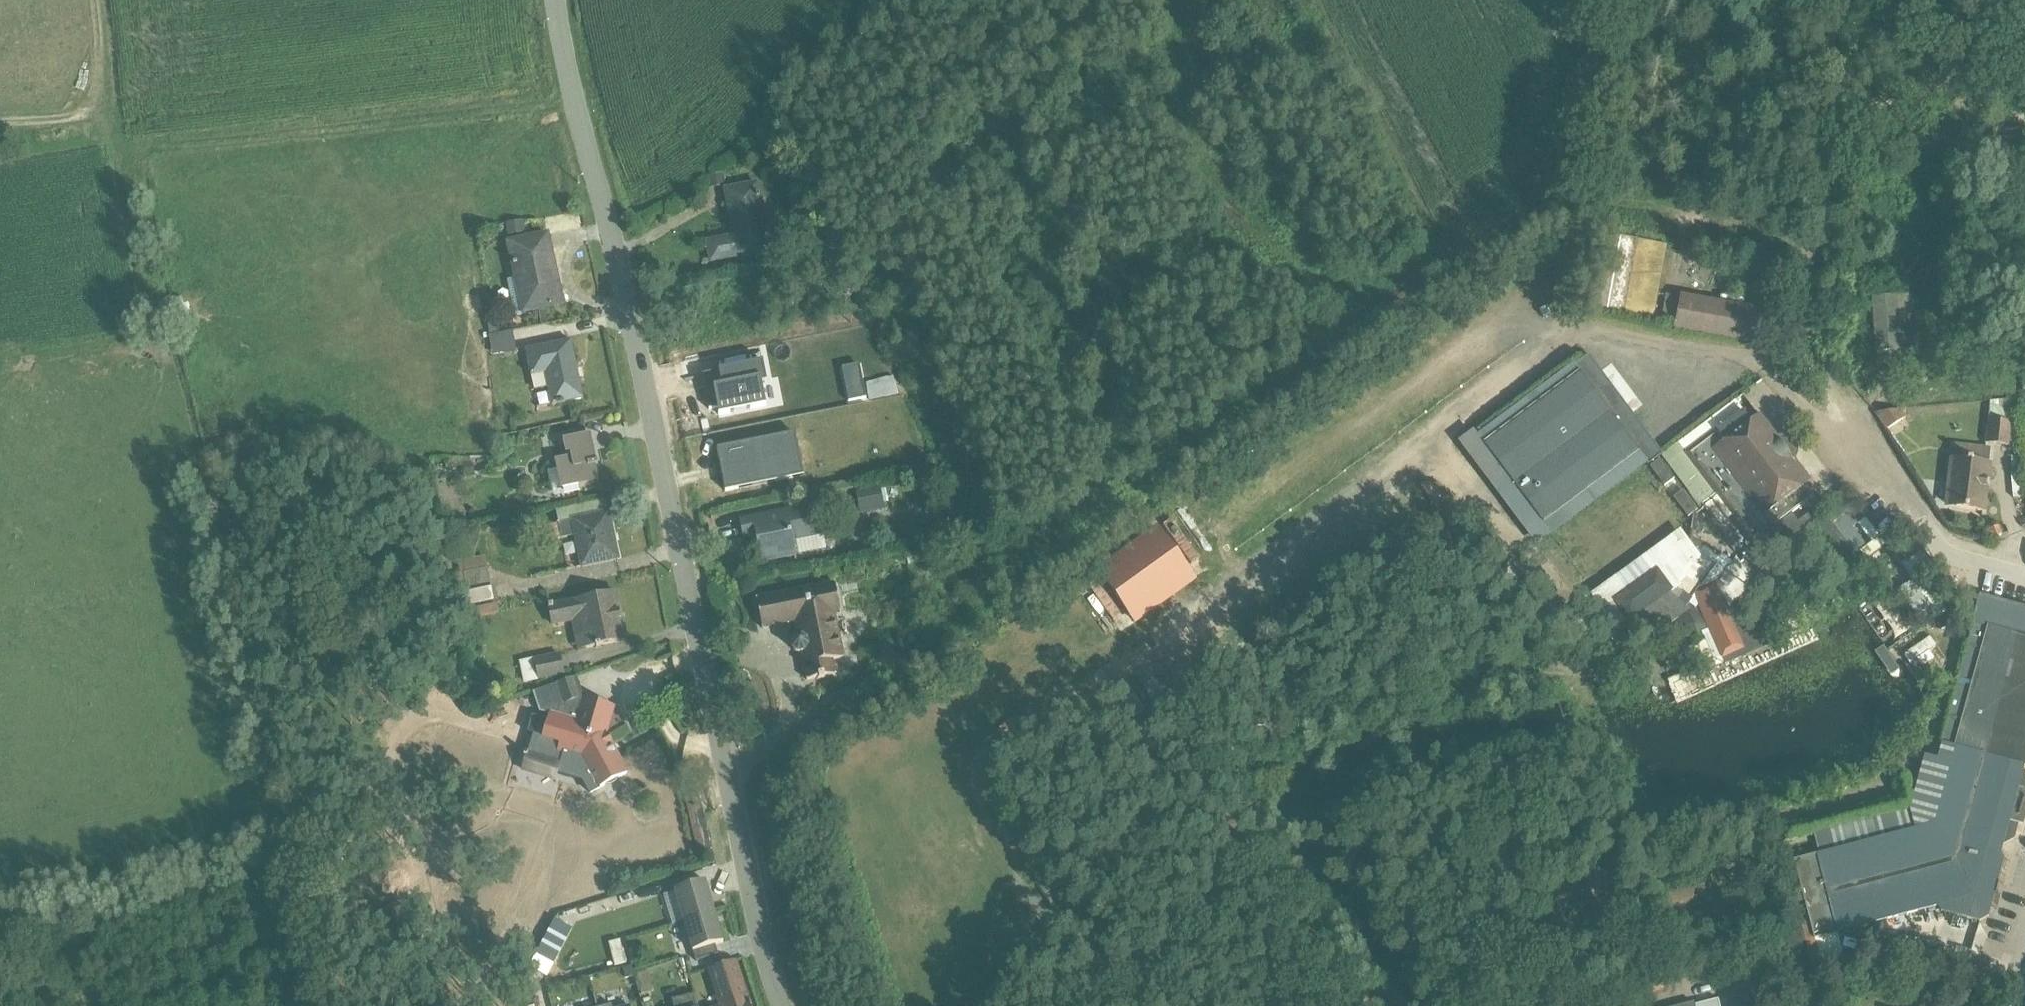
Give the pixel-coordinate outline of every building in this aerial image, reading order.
[(770,159),(776,152),(775,151),(781,143),(765,131),(754,145),(760,150),(759,151),(770,159)] [(710,189),(725,187),(724,174),(708,176),(710,189)] [(711,262),(773,251),(759,184),(725,190),(734,237),(707,242),(711,262)] [(524,221),(507,224),(508,235),(525,233),(524,221)] [(1660,326),(1662,314),(1654,313),(1667,246),(1638,240),(1604,234),(1590,314),(1660,326)] [(548,235),(506,244),(514,280),(507,281),(514,315),(521,313),(522,316),(539,312),(540,324),(548,323),(546,309),(563,305),(562,301),(548,238),(548,235)] [(1920,293),(1876,293),(1877,353),(1921,353),(1920,293)] [(1662,314),(1660,326),(1754,343),(1759,313),(1665,296),(1662,314)] [(494,298),(486,299),(488,317),(489,335),(499,335),(497,316),(496,316),(494,298)] [(517,351),(513,333),(500,336),(503,353),(517,351)] [(534,391),(547,388),(551,406),(583,399),(571,341),(525,351),(530,378),(531,378),(534,391)] [(760,383),(766,382),(762,362),(750,364),(750,366),(719,373),(723,389),(707,393),(710,408),(709,408),(709,410),(719,408),(720,413),(718,413),(718,415),(766,405),(760,383)] [(873,399),(902,392),(897,372),(868,379),(873,399)] [(1639,456),(1579,377),(1486,447),(1547,525),(1639,456)] [(2019,450),(2021,439),(2017,400),(1990,397),(1984,444),(2008,447),(2007,457),(2011,457),(2013,500),(2024,500),(2022,452),(2019,450)] [(1674,471),(1742,420),(1745,417),(1735,402),(1662,456),(1674,471)] [(1934,408),(1875,413),(1886,430),(1905,419),(1935,416),(1934,408)] [(1759,518),(1766,512),(1803,484),(1807,482),(1759,418),(1747,427),(1711,454),(1759,518)] [(1742,420),(1674,471),(1702,510),(1705,508),(1719,527),(1732,517),(1752,546),(1777,527),(1776,525),(1766,512),(1759,518),(1711,454),(1747,427),(1742,420)] [(809,474),(800,431),(716,449),(725,492),(809,474)] [(563,441),(566,454),(570,453),(571,457),(555,460),(557,471),(547,473),(551,491),(553,491),(555,499),(579,494),(578,486),(599,481),(596,466),(598,465),(597,462),(593,463),(588,436),(591,436),(591,434),(563,441)] [(1792,461),(1794,459),(1796,455),(1797,452),(1797,449),(1797,445),(1796,443),(1793,439),(1791,437),(1788,436),(1785,435),(1782,435),(1779,436),(1777,436),(1775,438),(1792,461)] [(1987,514),(1989,488),(1986,487),(1986,481),(1990,481),(1991,463),(1989,463),(1990,448),(1954,444),(1954,459),(1949,458),(1943,508),(1987,514)] [(471,456),(445,459),(446,470),(463,467),(464,478),(474,477),(471,456)] [(883,498),(887,497),(885,487),(886,487),(886,484),(885,484),(884,481),(880,482),(880,483),(854,488),(860,514),(885,509),(883,498)] [(1766,512),(1776,525),(1813,498),(1803,484),(1766,512)] [(1831,499),(1816,511),(1858,566),(1886,544),(1882,547),(1876,538),(1867,545),(1831,499)] [(556,510),(558,523),(608,513),(605,500),(556,510)] [(795,550),(798,547),(796,541),(826,535),(820,505),(740,521),(744,537),(756,535),(762,562),(796,555),(795,550)] [(548,525),(552,541),(573,536),(580,567),(619,559),(609,513),(608,513),(558,523),(548,525)] [(1801,517),(1788,526),(1809,557),(1822,548),(1801,517)] [(1157,527),(1096,570),(1135,625),(1196,581),(1157,527)] [(1992,540),(2001,536),(1997,527),(1988,530),(1992,540)] [(1652,570),(1656,567),(1672,556),(1679,550),(1673,541),(1646,560),(1649,565),(1652,570)] [(1652,570),(1649,565),(1597,605),(1617,632),(1624,627),(1640,648),(1692,609),(1695,612),(1698,608),(1728,565),(1704,546),(1704,547),(1686,552),(1679,550),(1672,556),(1686,566),(1679,578),(1678,580),(1673,586),(1672,584),(1669,586),(1656,567),(1652,570)] [(908,565),(931,560),(929,548),(905,553),(908,565)] [(1765,577),(1744,593),(1768,627),(1795,607),(1790,601),(1812,585),(1786,549),(1759,569),(1765,577)] [(1922,553),(1900,565),(1933,622),(1947,613),(1941,603),(1944,601),(1934,584),(1931,586),(1927,577),(1936,572),(1930,562),(1922,553)] [(460,574),(456,574),(462,607),(462,608),(494,602),(499,601),(496,586),(491,587),(486,556),(458,561),(460,574)] [(1686,566),(1672,556),(1656,567),(1669,586),(1672,584),(1673,586),(1678,580),(1679,578),(1686,566)] [(762,630),(795,623),(798,637),(794,638),(790,643),(792,651),(798,655),(801,654),(806,680),(836,675),(833,660),(844,658),(836,615),(841,614),(835,583),(756,599),(762,630)] [(549,606),(550,609),(548,609),(552,627),(572,623),(577,651),(626,641),(615,592),(549,606)] [(2024,766),(2024,615),(1976,601),(1944,728),(1953,749),(1952,752),(2011,768),(2012,764),(2024,767),(2024,766)] [(472,620),(500,614),(497,603),(470,609),(472,620)] [(1695,612),(1692,609),(1677,627),(1698,644),(1681,651),(1689,670),(1712,660),(1704,641),(1701,642),(1713,627),(1695,612)] [(561,653),(519,662),(524,684),(539,681),(565,675),(561,653)] [(543,737),(538,736),(534,751),(537,756),(559,762),(557,770),(565,772),(582,772),(590,794),(605,786),(607,786),(610,786),(612,785),(614,784),(616,782),(618,780),(618,778),(627,774),(605,734),(613,707),(585,699),(577,677),(534,692),(540,711),(550,714),(543,737)] [(1932,824),(2001,844),(2003,845),(2013,839),(2017,823),(2009,821),(2017,791),(2024,793),(2024,775),(2023,771),(2011,768),(1952,752),(1932,824)] [(1899,813),(1818,830),(1821,847),(1884,834),(1884,832),(1902,828),(1899,813)] [(1816,855),(1836,933),(1938,906),(1940,911),(1980,922),(1988,918),(2004,860),(1999,852),(2001,844),(1932,824),(1889,836),(1816,855)] [(1836,933),(1816,855),(1794,860),(1810,921),(1814,939),(1836,933)] [(1664,887),(1645,892),(1650,910),(1669,905),(1670,908),(1706,898),(1701,876),(1664,886),(1664,887)] [(683,921),(714,912),(705,881),(674,891),(683,921)] [(714,912),(683,921),(692,952),(693,951),(696,961),(719,955),(716,945),(723,943),(714,912)] [(555,954),(570,924),(558,918),(543,948),(555,954)] [(1814,939),(1810,921),(1800,924),(1815,984),(1847,976),(1836,933),(1814,939)] [(614,965),(626,962),(621,939),(609,942),(614,965)] [(1956,947),(1952,962),(1967,966),(1971,951),(1956,947)] [(717,967),(708,972),(719,1005),(751,1005),(736,961),(717,967)] [(1656,967),(1624,976),(1631,999),(1663,990),(1656,967)] [(648,971),(636,974),(641,995),(654,991),(648,971)] [(694,994),(675,999),(676,1005),(697,1005),(694,994)]
